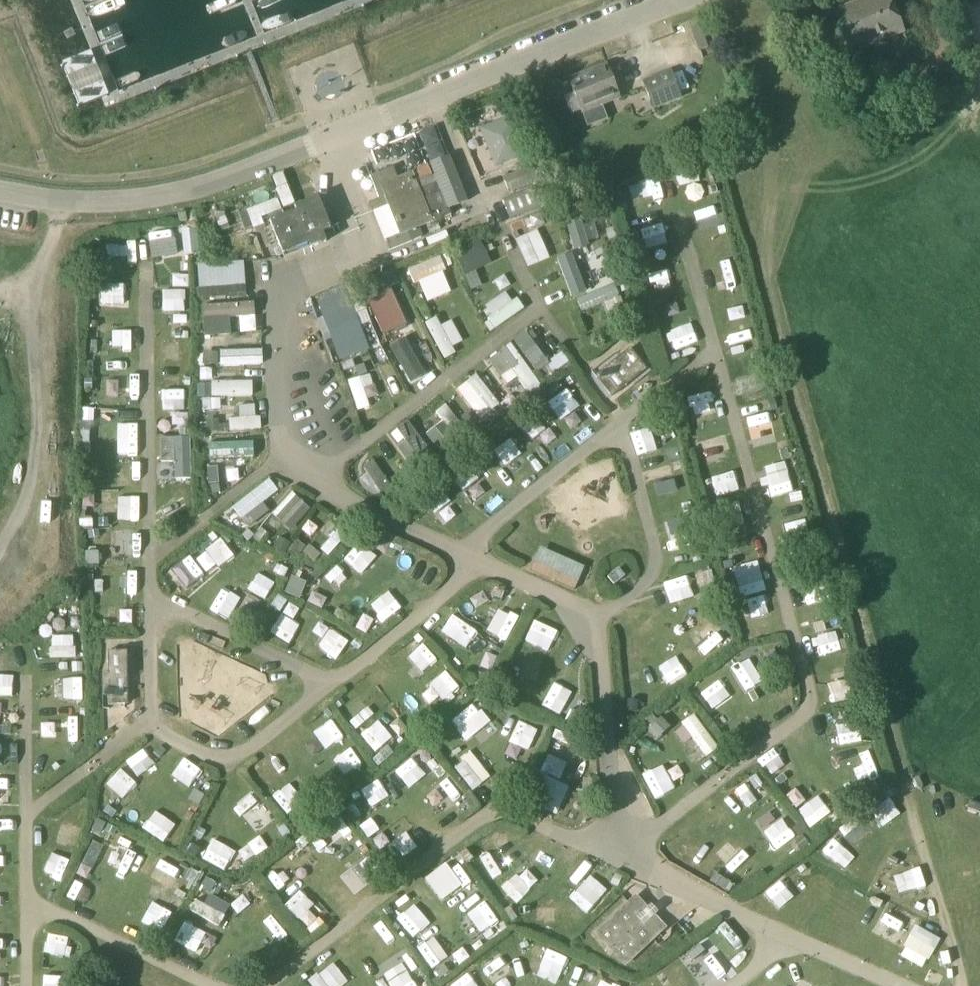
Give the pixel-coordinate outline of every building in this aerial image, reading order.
[(858,2),(835,11),(852,52),(903,31),(891,0),(878,0),(871,3),(870,0),(862,0),(858,2)] [(582,112),(619,97),(607,65),(569,80),(582,112)] [(671,71),(643,81),(654,108),(681,97),(671,71)] [(497,167),(523,157),(509,118),(482,128),(497,167)] [(421,128),(426,158),(441,155),(436,125),(421,128)] [(370,176),(379,199),(380,200),(389,196),(398,219),(395,220),(397,224),(399,223),(403,234),(451,215),(448,208),(467,201),(450,157),(431,164),(436,175),(432,177),(432,176),(417,181),(413,172),(398,178),(393,167),(370,176)] [(504,177),(506,182),(510,192),(539,181),(533,165),(504,177)] [(282,173),(273,177),(277,188),(287,184),(282,173)] [(625,184),(632,203),(653,195),(647,177),(625,184)] [(276,189),(283,208),(294,203),(287,185),(276,189)] [(510,219),(520,214),(548,203),(540,185),(512,196),(503,200),(510,219)] [(270,221),(283,254),(309,244),(311,247),(326,241),(323,231),(331,228),(318,198),(295,207),(296,211),(270,221)] [(581,214),(565,219),(574,247),(590,243),(581,214)] [(647,249),(671,243),(666,223),(642,229),(647,249)] [(527,266),(551,256),(539,227),(516,237),(527,266)] [(175,254),(174,230),(150,231),(151,255),(175,254)] [(480,240),(453,253),(464,276),(491,264),(480,240)] [(573,250),(555,257),(570,296),(587,289),(573,250)] [(410,267),(426,301),(452,289),(443,270),(446,268),(439,253),(410,267)] [(244,260),(195,261),(197,299),(200,299),(201,334),(229,333),(228,316),(253,315),(252,299),(245,299),(244,260)] [(394,271),(380,276),(384,287),(399,282),(394,271)] [(359,282),(367,299),(383,335),(406,324),(390,289),(378,294),(371,277),(359,282)] [(575,297),(580,311),(619,296),(613,282),(575,297)] [(162,311),(185,310),(185,288),(161,289),(162,311)] [(369,349),(346,289),(317,300),(340,360),(369,349)] [(524,307),(516,295),(511,299),(505,290),(480,307),(495,328),(524,307)] [(453,317),(440,322),(437,315),(426,319),(442,357),(456,351),(453,343),(462,339),(453,317)] [(668,331),(676,350),(700,340),(692,321),(668,331)] [(525,328),(513,336),(535,370),(547,362),(525,328)] [(114,347),(131,347),(130,329),(113,329),(114,347)] [(426,372),(406,335),(389,345),(408,381),(426,372)] [(487,357),(506,383),(517,375),(528,390),(539,382),(510,341),(487,357)] [(631,347),(595,375),(614,396),(647,369),(631,347)] [(549,375),(569,360),(562,351),(542,365),(549,375)] [(203,352),(203,364),(219,364),(219,352),(203,352)] [(357,405),(380,397),(365,358),(343,366),(357,405)] [(473,408),(467,413),(475,423),(501,403),(476,371),(456,386),(473,408)] [(117,374),(118,402),(128,402),(127,374),(117,374)] [(739,380),(743,400),(762,397),(758,377),(739,380)] [(163,386),(164,409),(186,408),(185,386),(163,386)] [(551,400),(563,417),(579,405),(566,388),(551,400)] [(690,395),(694,416),(714,412),(710,391),(690,395)] [(238,403),(239,425),(256,425),(255,402),(238,403)] [(446,402),(436,409),(449,426),(458,419),(446,402)] [(754,447),(776,440),(767,410),(745,416),(754,447)] [(541,415),(528,423),(542,446),(555,438),(541,415)] [(208,430),(220,430),(220,418),(207,419),(208,430)] [(392,427),(404,452),(422,444),(410,419),(392,427)] [(137,454),(138,423),(118,422),(116,454),(137,454)] [(637,455),(657,449),(650,427),(630,433),(637,455)] [(185,459),(185,435),(158,435),(158,459),(185,459)] [(709,463),(730,457),(724,435),(702,441),(709,463)] [(514,438),(498,446),(510,472),(526,464),(514,438)] [(252,455),(251,439),(205,441),(206,457),(252,455)] [(764,477),(767,495),(789,491),(783,461),(765,465),(767,476),(764,477)] [(650,470),(657,494),(677,488),(671,464),(650,470)] [(216,465),(208,466),(210,484),(218,483),(216,465)] [(463,489),(476,479),(467,468),(455,478),(463,489)] [(269,509),(263,502),(279,489),(267,475),(231,506),(248,527),(269,509)] [(291,529),(311,508),(292,490),(271,511),(291,529)] [(136,494),(103,495),(104,516),(136,514),(136,494)] [(136,552),(135,528),(113,529),(114,552),(136,552)] [(212,563),(228,546),(212,531),(196,548),(212,563)] [(285,554),(290,542),(279,537),(274,548),(285,554)] [(306,546),(297,540),(290,550),(299,556),(306,546)] [(347,559),(367,568),(376,549),(355,540),(347,559)] [(321,553),(310,544),(304,552),(314,561),(321,553)] [(574,587),(584,565),(538,545),(528,568),(574,587)] [(758,559),(733,566),(742,596),(766,589),(758,559)] [(340,565),(329,571),(336,585),(348,579),(340,565)] [(614,584),(625,576),(619,568),(608,577),(614,584)] [(203,571),(190,590),(208,603),(221,583),(203,571)] [(257,573),(248,589),(266,599),(276,583),(257,573)] [(669,603),(693,597),(687,575),(663,581),(669,603)] [(300,599),(306,582),(291,576),(285,593),(300,599)] [(314,591),(310,602),(324,607),(328,596),(314,591)] [(245,592),(236,606),(251,615),(260,601),(245,592)] [(757,616),(774,610),(768,592),(751,598),(757,616)] [(287,601),(278,595),(271,606),(280,612),(287,601)] [(369,604),(380,621),(393,612),(383,596),(369,604)] [(487,627),(506,637),(517,617),(498,607),(487,627)] [(270,631),(289,644),(302,625),(283,612),(270,631)] [(535,613),(524,638),(544,647),(555,622),(535,613)] [(323,635),(316,646),(337,658),(349,638),(320,620),(315,630),(323,635)] [(454,620),(447,626),(465,646),(472,639),(454,620)] [(704,654),(722,640),(709,623),(691,637),(704,654)] [(815,634),(818,653),(840,650),(837,631),(815,634)] [(49,657),(74,658),(74,636),(50,636),(49,657)] [(419,676),(436,660),(420,642),(403,658),(419,676)] [(774,645),(748,653),(751,661),(776,653),(774,645)] [(15,666),(6,650),(0,654),(0,675),(15,666)] [(107,651),(107,663),(107,702),(125,702),(125,651),(107,651)] [(671,683),(687,672),(675,654),(658,665),(671,683)] [(426,688),(441,706),(462,688),(447,670),(426,688)] [(473,680),(483,684),(482,688),(487,690),(491,676),(476,671),(473,680)] [(81,696),(81,673),(60,674),(60,696),(81,696)] [(701,693),(715,708),(731,693),(717,678),(701,693)] [(567,718),(577,699),(557,689),(548,708),(567,718)] [(467,740),(490,721),(474,702),(451,720),(467,740)] [(693,712),(680,721),(704,757),(718,747),(693,712)] [(42,716),(42,738),(66,738),(65,716),(42,716)] [(337,717),(316,726),(325,747),(346,738),(337,717)] [(648,729),(657,739),(671,727),(661,717),(648,729)] [(511,736),(532,745),(540,728),(520,718),(511,736)] [(378,720),(364,734),(379,751),(394,737),(378,720)] [(153,738),(142,751),(162,766),(172,753),(153,738)] [(348,776),(363,764),(352,749),(337,761),(348,776)] [(472,790),(491,776),(473,751),(454,764),(472,790)] [(398,765),(409,785),(428,775),(417,755),(398,765)] [(188,789),(202,773),(186,759),(172,775),(188,789)] [(655,799),(675,789),(663,764),(642,774),(655,799)] [(449,777),(431,788),(445,809),(463,798),(449,777)] [(569,786),(546,777),(534,805),(557,815),(569,786)] [(362,788),(371,805),(389,795),(380,778),(362,788)] [(250,822),(269,811),(257,791),(238,802),(250,822)] [(879,824),(900,815),(892,796),(871,806),(879,824)] [(155,811),(146,830),(169,841),(178,821),(155,811)] [(763,829),(776,848),(795,836),(782,816),(763,829)] [(859,844),(872,828),(860,819),(847,835),(859,844)] [(61,823),(57,844),(76,847),(80,826),(61,823)] [(800,825),(793,830),(799,837),(806,832),(800,825)] [(403,854),(417,844),(406,829),(393,839),(403,854)] [(107,856),(129,867),(139,846),(118,835),(107,856)] [(246,859),(267,845),(261,836),(240,849),(246,859)] [(809,845),(802,836),(793,842),(800,851),(809,845)] [(831,837),(821,853),(845,868),(855,852),(831,837)] [(201,858),(225,871),(236,850),(212,838),(201,858)] [(43,871),(61,878),(69,859),(52,851),(43,871)] [(487,852),(480,857),(494,876),(501,871),(487,852)] [(170,893),(183,870),(161,857),(142,890),(175,909),(181,899),(170,893)] [(883,857),(877,876),(904,885),(911,867),(883,857)] [(435,871),(452,892),(462,885),(445,863),(435,871)] [(527,868),(500,883),(510,902),(538,886),(527,868)] [(569,897),(586,912),(608,889),(591,873),(569,897)] [(723,890),(728,881),(715,873),(710,882),(723,890)] [(764,890),(778,908),(795,895),(781,877),(764,890)] [(203,902),(195,897),(189,908),(218,924),(230,903),(209,891),(203,902)] [(651,908),(640,896),(598,935),(628,967),(671,928),(659,916),(662,913),(654,905),(651,908)] [(141,920),(160,931),(172,911),(153,900),(141,920)] [(481,935),(499,923),(485,901),(467,913),(481,935)] [(397,919),(414,937),(431,921),(413,903),(397,919)] [(894,940),(904,922),(885,912),(875,930),(894,940)] [(199,943),(213,948),(218,934),(183,921),(175,941),(197,949),(199,943)] [(913,924),(902,954),(929,964),(939,933),(913,924)] [(443,977),(453,969),(443,958),(449,954),(434,935),(418,947),(443,977)] [(697,972),(713,957),(699,942),(683,957),(697,972)] [(560,974),(567,955),(546,948),(539,966),(560,974)] [(480,964),(493,981),(510,968),(497,951),(480,964)] [(386,979),(392,985),(416,985),(426,978),(410,959),(386,979)] [(314,985),(344,985),(348,983),(335,960),(308,976),(314,985)] [(45,985),(62,985),(62,973),(45,973),(45,985)] [(616,976),(601,973),(597,985),(614,985),(616,976)] [(17,976),(0,975),(0,985),(16,985),(17,976)] [(467,976),(455,985),(474,985),(467,976)] [(817,983),(797,976),(794,985),(816,985),(817,983)]
